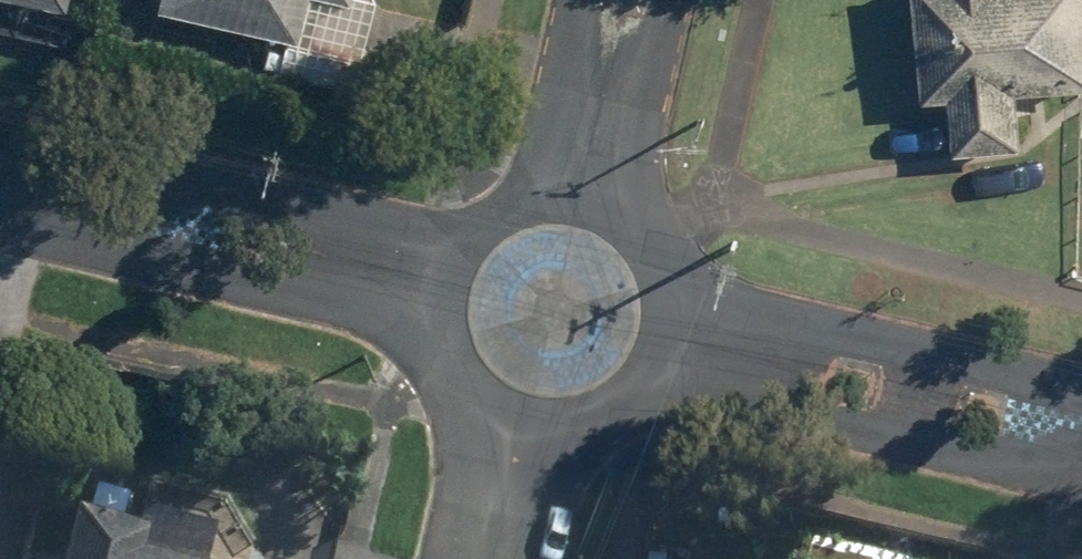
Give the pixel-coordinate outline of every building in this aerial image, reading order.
[(53,0),(8,0),(50,9),(53,0)] [(289,0),(142,0),(140,9),(281,39),(289,0)] [(914,100),(943,97),(948,152),(1012,146),(1007,92),(1081,85),(1081,22),(1080,0),(905,0),(914,100)] [(152,549),(157,527),(86,510),(74,558),(190,558),(152,549)]
